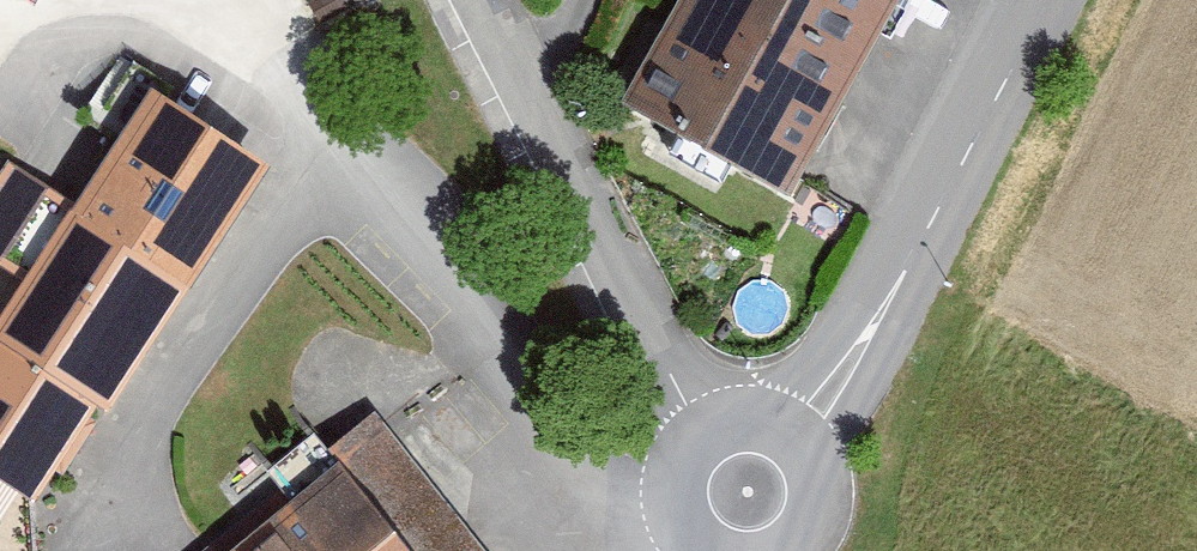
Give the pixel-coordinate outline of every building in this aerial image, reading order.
[(622,100),(791,192),(896,0),(677,0),(622,100)] [(139,116),(73,211),(184,288),(267,169),(156,92),(139,116)] [(0,165),(0,261),(5,265),(54,182),(7,153),(0,165)] [(29,504),(68,450),(114,385),(184,288),(73,211),(0,313),(0,483),(29,504)] [(375,420),(215,550),(483,550),(375,420)]
